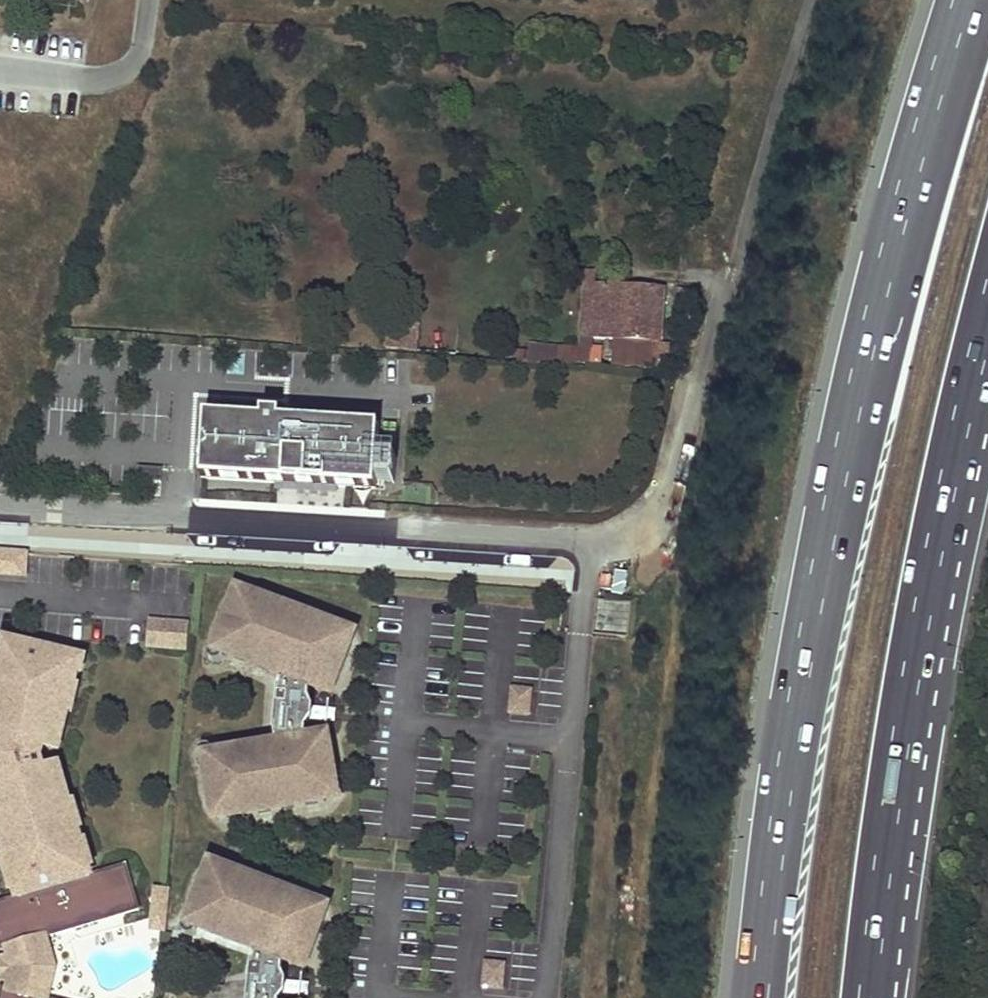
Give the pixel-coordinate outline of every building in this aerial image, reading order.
[(595,272),(584,272),(580,338),(591,339),(594,283),(595,272)] [(662,287),(594,283),(591,339),(609,340),(658,343),(662,287)] [(420,325),(398,323),(396,337),(386,336),(385,348),(419,350),(420,325)] [(591,339),(580,338),(580,349),(591,350),(591,339)] [(658,353),(658,343),(609,340),(607,366),(655,369),(658,353)] [(580,349),(532,345),(531,362),(570,366),(570,363),(590,365),(591,350),(580,349)] [(601,350),(591,350),(590,365),(600,365),(601,350)] [(666,354),(658,353),(655,369),(664,370),(666,354)] [(210,419),(207,481),(297,486),(380,490),(384,428),(285,423),(285,416),(276,416),(266,415),(266,422),(210,419)] [(0,557),(0,579),(35,581),(36,559),(0,557)] [(254,598),(238,606),(225,641),(232,657),(289,678),(284,692),(280,732),(282,747),(222,757),(212,771),(218,808),(233,819),(329,803),(339,788),(333,751),(318,741),(309,742),(307,729),(312,721),(313,710),(310,700),(315,687),(324,691),(340,683),(353,648),(345,632),(254,598)] [(601,598),(596,630),(630,635),(635,603),(601,598)] [(192,627),(154,624),(152,649),(189,653),(192,627)] [(0,905),(0,914),(10,949),(15,948),(19,960),(19,977),(15,993),(6,990),(4,997),(48,997),(53,978),(52,962),(46,940),(143,911),(129,866),(93,877),(65,783),(58,786),(53,770),(48,772),(44,760),(48,746),(59,749),(62,733),(70,735),(85,672),(82,671),(85,659),(17,642),(14,655),(12,654),(0,701),(0,718),(4,719),(0,734),(0,790),(2,789),(6,802),(0,804),(0,810),(26,897),(0,905)] [(532,691),(514,689),(511,714),(530,716),(532,691)] [(70,735),(62,733),(59,749),(66,751),(70,735)] [(61,768),(53,770),(58,786),(65,783),(61,768)] [(326,922),(318,906),(227,871),(211,879),(198,913),(205,930),(262,951),(257,965),(254,997),(282,997),(285,994),(286,983),(283,974),(287,961),(297,964),(313,957),(326,922)] [(164,891),(159,890),(155,930),(168,931),(172,891),(164,891)] [(6,960),(6,977),(19,977),(19,960),(6,960)] [(505,966),(486,964),(484,989),(503,991),(505,966)]
